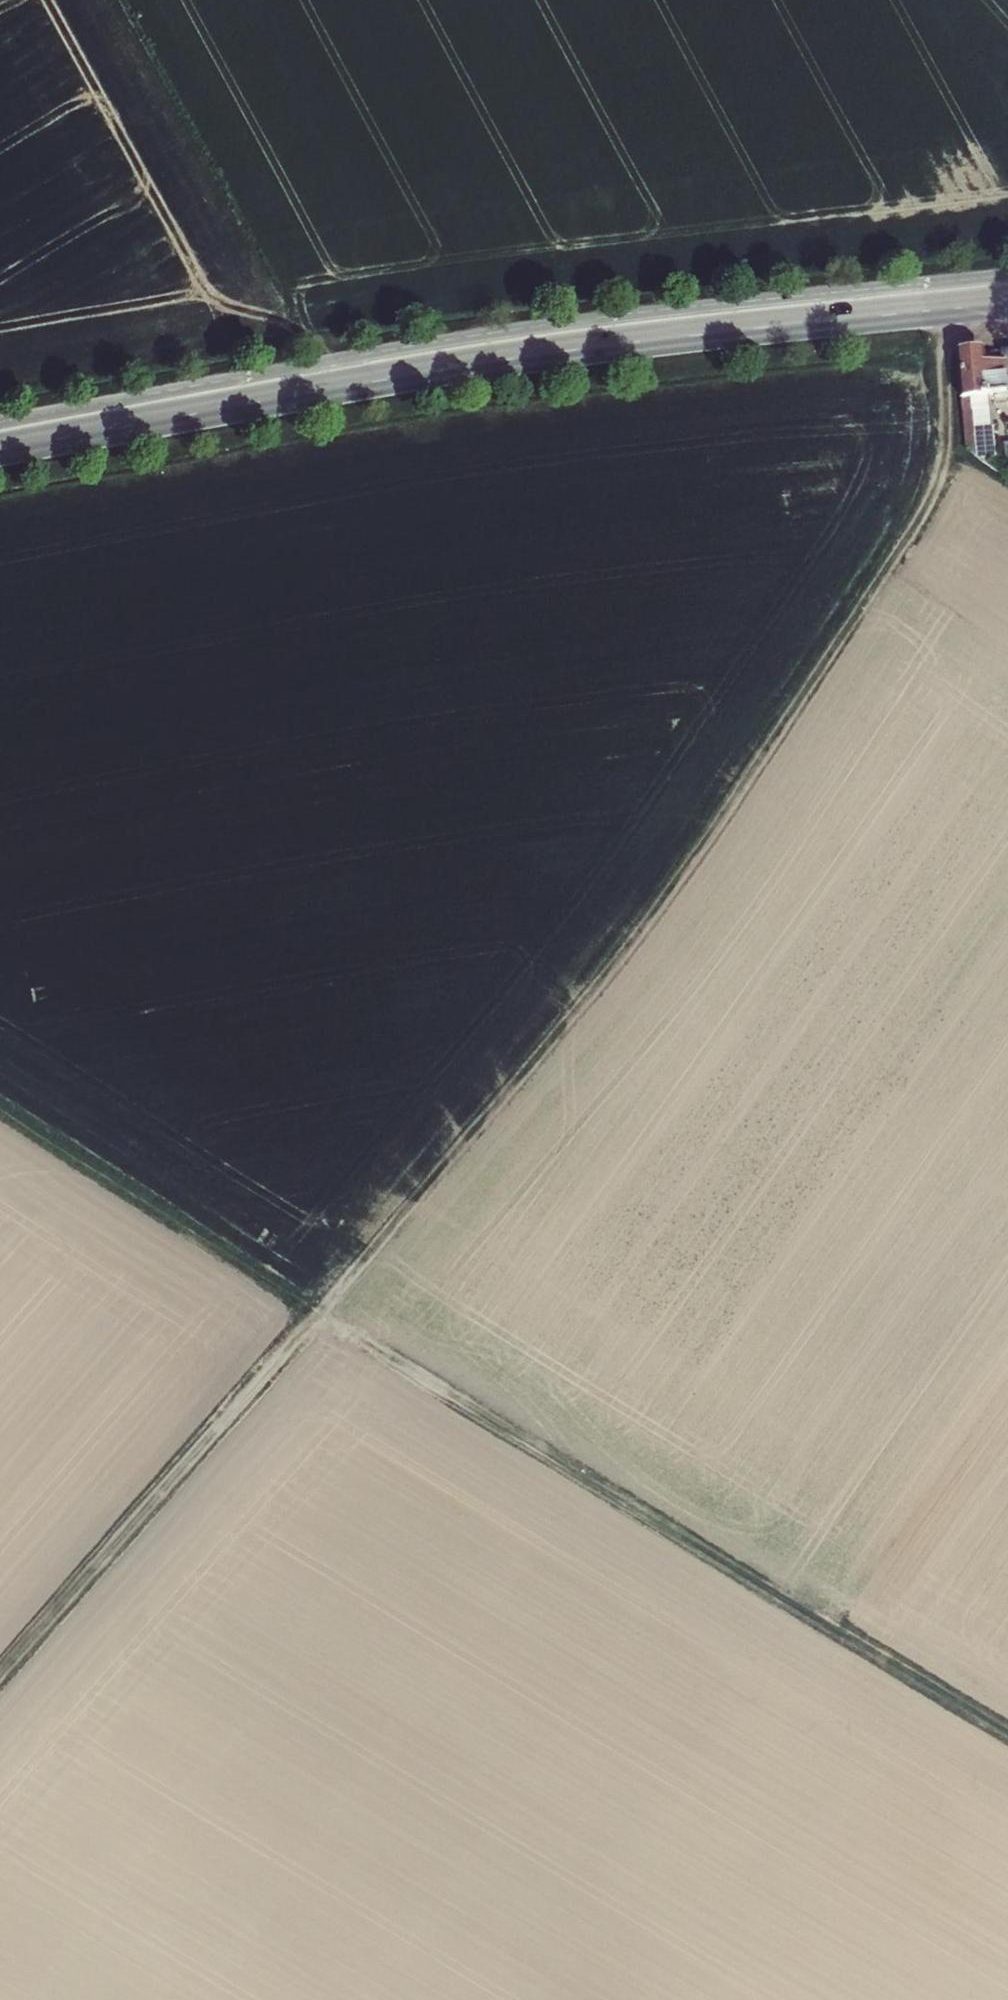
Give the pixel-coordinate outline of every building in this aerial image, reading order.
[(978,460),(987,460),(983,408),(1007,405),(1007,375),(996,376),(995,363),(970,365),(978,460)]
